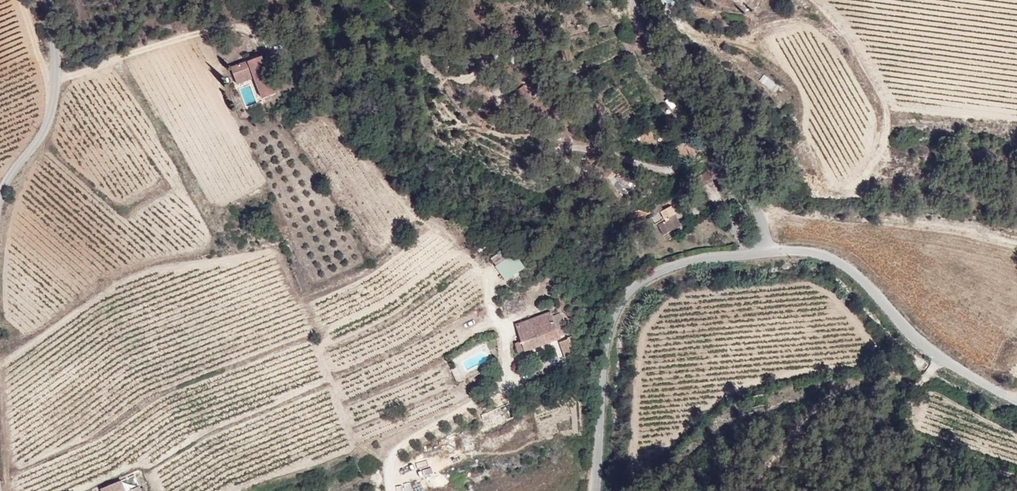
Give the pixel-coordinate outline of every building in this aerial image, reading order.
[(268,57),(227,66),(236,87),(245,107),(278,96),(268,57)] [(764,73),(759,80),(772,91),(777,84),(764,73)] [(661,235),(681,228),(676,216),(657,222),(661,235)] [(501,252),(490,257),(494,264),(504,259),(501,252)] [(505,281),(525,269),(515,253),(495,264),(505,281)] [(552,314),(515,322),(528,358),(569,339),(552,314)] [(137,474),(102,490),(144,490),(137,474)]
